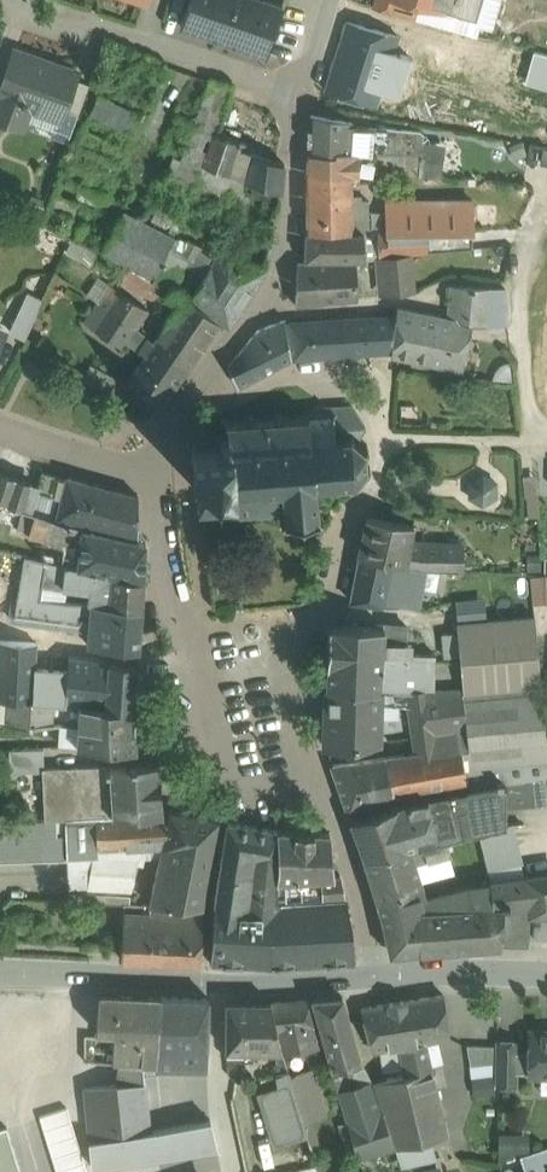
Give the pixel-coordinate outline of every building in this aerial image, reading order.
[(270,0),(189,0),(181,24),(264,54),(282,4),(270,0)] [(400,0),(376,0),(374,7),(416,19),(419,5),(400,0)] [(419,5),(446,13),(450,0),(400,0),(419,5)] [(399,36),(347,20),(344,29),(363,35),(355,59),(368,64),(374,45),(394,52),(399,36)] [(363,35),(344,29),(335,59),(353,65),(355,59),(363,35)] [(394,52),(376,107),(403,116),(414,82),(400,78),(412,41),(399,36),(394,52)] [(481,44),(478,56),(503,63),(507,51),(481,44)] [(394,52),(374,45),(368,64),(365,72),(372,74),(362,103),(376,107),(394,52)] [(15,52),(0,93),(0,119),(18,126),(24,108),(29,104),(62,115),(64,109),(75,78),(76,74),(15,52)] [(353,65),(335,59),(324,90),(362,103),(372,74),(365,72),(368,64),(355,59),(353,65)] [(64,109),(78,114),(89,83),(75,78),(64,109)] [(246,180),(202,165),(214,133),(218,134),(229,97),(232,85),(211,79),(206,88),(182,159),(173,156),(166,176),(192,186),(190,192),(246,210),(247,206),(260,210),(263,204),(279,210),(282,192),(246,180)] [(142,113),(99,94),(90,114),(133,133),(142,113)] [(24,108),(18,126),(68,143),(78,114),(64,109),(62,115),(29,104),(24,108)] [(352,122),(308,115),(306,172),(351,174),(352,152),(352,150),(351,150),(352,133),(352,122)] [(352,150),(352,152),(372,154),(373,147),(407,150),(407,152),(422,153),(422,143),(423,135),(419,131),(387,128),(358,127),(357,133),(352,133),(351,150),(352,150)] [(218,134),(214,133),(202,165),(246,180),(253,158),(236,153),(239,142),(218,134)] [(422,153),(419,176),(441,177),(444,145),(422,143),(422,153)] [(372,154),(371,174),(405,176),(407,152),(407,150),(373,147),(372,154)] [(407,152),(405,176),(419,176),(422,153),(407,152)] [(285,164),(254,154),(253,158),(246,180),(282,192),(285,164)] [(351,174),(306,172),(306,231),(368,231),(367,195),(352,195),(351,174)] [(472,202),(386,204),(387,232),(387,233),(427,232),(472,230),(472,202)] [(190,221),(159,205),(150,223),(175,236),(177,232),(182,235),(190,221)] [(150,223),(124,210),(101,253),(153,280),(175,236),(150,223)] [(472,230),(427,232),(427,251),(427,252),(472,248),(472,230)] [(182,235),(177,232),(175,236),(153,280),(174,289),(185,272),(200,282),(216,257),(216,256),(217,254),(182,235)] [(377,232),(306,233),(305,259),(364,256),(364,259),(376,258),(379,257),(379,255),(377,232)] [(427,232),(387,233),(387,232),(377,232),(379,255),(427,251),(427,232)] [(93,262),(98,248),(70,237),(65,251),(93,262)] [(216,256),(216,257),(200,282),(191,297),(199,304),(229,328),(265,269),(225,253),(216,256)] [(379,257),(376,258),(377,267),(382,267),(385,296),(413,292),(410,254),(379,257)] [(346,261),(297,263),(295,305),(358,299),(356,260),(346,261)] [(160,284),(129,268),(121,285),(161,303),(165,295),(170,288),(160,284)] [(149,311),(108,282),(96,301),(106,308),(137,329),(149,311)] [(466,285),(445,285),(448,310),(447,317),(464,321),(466,285)] [(482,286),(466,285),(464,321),(473,323),(472,324),(479,324),(481,288),(482,286)] [(186,299),(170,288),(165,295),(181,307),(186,299)] [(506,290),(481,288),(479,324),(509,326),(506,290)] [(219,323),(186,299),(181,307),(164,331),(166,333),(197,355),(219,323)] [(137,329),(106,308),(96,301),(83,321),(122,347),(126,342),(148,354),(155,342),(137,329)] [(24,302),(10,331),(25,338),(39,309),(24,302)] [(440,316),(396,307),(391,356),(426,363),(430,345),(437,346),(440,316)] [(447,317),(440,316),(437,346),(430,345),(426,363),(463,371),(472,324),(473,323),(464,321),(447,317)] [(393,317),(342,320),(345,353),(389,350),(393,317)] [(286,320),(257,331),(228,367),(237,387),(292,358),(286,320)] [(342,320),(291,324),(294,357),(345,353),(342,320)] [(197,355),(166,333),(158,344),(172,356),(188,369),(197,355)] [(148,354),(130,385),(163,404),(188,369),(172,356),(158,344),(155,342),(148,354)] [(117,378),(90,364),(84,377),(110,391),(117,378)] [(276,421),(252,422),(252,418),(248,418),(248,422),(228,424),(224,420),(221,423),(226,427),(226,435),(221,435),(219,440),(219,446),(191,448),(194,489),(230,487),(231,508),(227,513),(230,515),(234,511),(254,510),(254,514),(259,513),(258,509),(282,508),(283,514),(278,519),(282,523),(287,518),(315,516),(320,521),(324,516),(317,511),(316,484),(333,483),(334,487),(339,487),(339,482),(350,482),(352,486),(357,483),(355,480),(364,470),(368,471),(370,466),(365,465),(365,451),(370,448),(367,444),(362,447),(352,438),(353,433),(349,432),(352,414),(337,413),(334,410),(331,414),(311,416),(307,412),(301,419),(280,420),(280,416),(275,416),(276,421)] [(66,477),(42,470),(38,486),(37,491),(60,498),(66,477)] [(0,472),(0,500),(23,508),(31,484),(32,482),(0,472)] [(474,475),(471,478),(468,481),(466,485),(465,490),(466,494),(467,498),(470,502),(473,505),(477,507),(481,508),(485,508),(490,506),(493,504),(497,501),(499,497),(500,493),(500,489),(499,485),(497,481),(494,477),(491,475),(487,473),(482,473),(478,474),(474,475)] [(138,495),(66,475),(66,477),(60,498),(37,491),(31,510),(36,512),(60,520),(84,526),(86,527),(86,525),(137,537),(138,495)] [(145,542),(83,528),(84,526),(60,520),(36,512),(30,536),(80,544),(77,565),(114,572),(114,573),(143,578),(145,542)] [(413,525),(367,518),(358,555),(404,565),(422,569),(461,571),(463,545),(411,543),(413,525)] [(404,565),(359,555),(350,600),(398,607),(404,565)] [(46,561),(25,557),(17,601),(40,604),(41,603),(43,585),(46,561)] [(114,572),(77,565),(77,567),(46,561),(43,585),(62,588),(63,586),(90,590),(89,602),(89,603),(91,603),(142,609),(143,580),(113,575),(114,573),(114,572)] [(534,605),(546,604),(546,596),(545,575),(532,576),(534,605)] [(40,604),(17,601),(17,602),(14,622),(66,628),(70,602),(46,599),(46,604),(41,603),(40,604)] [(142,609),(91,603),(89,603),(70,602),(66,628),(89,632),(88,645),(138,650),(141,619),(142,609)] [(535,617),(457,624),(463,690),(541,686),(535,617)] [(382,627),(347,624),(329,627),(327,664),(327,665),(326,685),(326,686),(376,689),(401,690),(406,690),(431,691),(432,658),(405,656),(407,628),(383,625),(382,627)] [(0,641),(0,700),(6,700),(64,703),(67,672),(34,669),(36,643),(0,641)] [(137,664),(68,658),(67,672),(64,703),(65,703),(65,702),(79,704),(135,710),(137,664)] [(376,689),(326,686),(324,745),(325,746),(325,747),(349,747),(375,743),(376,702),(376,689)] [(461,690),(467,730),(459,731),(459,733),(458,733),(463,768),(546,760),(546,753),(541,686),(463,690),(461,690)] [(401,690),(376,689),(376,702),(408,703),(406,690),(401,690)] [(461,690),(446,691),(431,691),(406,690),(408,703),(416,753),(384,758),(388,778),(398,776),(402,794),(420,791),(465,783),(463,768),(458,733),(459,733),(459,731),(467,730),(461,690)] [(64,703),(6,700),(5,724),(50,725),(62,725),(65,703),(64,703)] [(135,710),(79,704),(78,726),(135,731),(135,710)] [(50,725),(5,724),(3,750),(42,748),(48,748),(50,725)] [(135,731),(78,726),(76,747),(135,750),(135,731)] [(42,748),(8,750),(10,771),(43,769),(44,769),(42,748)] [(384,758),(367,760),(377,802),(392,797),(388,778),(384,758)] [(367,760),(331,765),(347,812),(377,802),(367,760)] [(463,768),(465,783),(420,791),(421,799),(438,797),(437,796),(506,785),(546,778),(546,760),(463,768)] [(44,769),(43,769),(46,819),(65,818),(65,819),(157,814),(156,813),(161,813),(161,812),(162,812),(159,762),(135,763),(109,765),(44,769)] [(402,794),(398,776),(388,778),(392,797),(402,794)] [(506,785),(506,807),(546,805),(546,778),(506,785)] [(421,799),(407,802),(350,820),(360,847),(359,847),(364,860),(410,844),(411,850),(446,841),(479,832),(506,825),(506,824),(506,807),(506,785),(438,797),(421,799)] [(217,820),(171,811),(171,812),(163,845),(160,860),(208,869),(217,820)] [(157,814),(65,819),(67,857),(92,856),(98,856),(98,849),(140,846),(163,845),(171,812),(162,812),(161,812),(161,813),(156,813),(157,814)] [(0,821),(0,860),(66,858),(67,857),(65,819),(65,818),(46,819),(28,820),(0,821)] [(277,830),(227,822),(222,853),(214,907),(214,909),(210,963),(272,966),(355,961),(350,920),(346,896),(345,896),(285,900),(277,900),(276,879),(277,830)] [(516,864),(506,825),(479,832),(489,869),(516,864)] [(329,833),(277,830),(276,879),(284,879),(333,876),(333,875),(329,833)] [(410,844),(364,860),(377,900),(421,886),(422,884),(416,865),(450,855),(446,841),(411,850),(410,844)] [(140,846),(98,849),(98,856),(92,856),(87,887),(131,889),(136,864),(139,852),(140,846)] [(145,853),(139,852),(136,864),(142,865),(145,853)] [(208,869),(160,860),(156,876),(205,885),(208,869)] [(333,876),(284,879),(285,900),(345,896),(340,874),(333,875),(333,876)] [(530,903),(531,888),(546,887),(546,874),(491,882),(491,885),(467,887),(426,898),(429,907),(503,905),(530,903)] [(205,885),(156,876),(150,905),(203,907),(205,885)] [(421,886),(377,900),(390,954),(420,952),(414,908),(429,907),(426,898),(423,887),(421,886)] [(531,888),(530,903),(529,913),(546,914),(546,887),(531,888)] [(150,905),(124,903),(121,958),(147,960),(150,905)] [(429,907),(414,908),(420,952),(501,946),(501,945),(527,946),(529,913),(530,903),(503,905),(429,907)] [(203,907),(150,905),(147,960),(200,962),(203,907)] [(160,997),(99,995),(96,1031),(114,1032),(114,1043),(112,1064),(155,1065),(160,997)] [(443,995),(378,1005),(383,1027),(397,1026),(399,1046),(425,1042),(450,1038),(443,995)] [(343,996),(313,998),(325,1043),(324,1044),(332,1071),(361,1062),(343,996)] [(209,999),(160,997),(155,1065),(155,1067),(207,1069),(209,999)] [(310,999),(271,1002),(282,1050),(282,1052),(323,1044),(310,999)] [(271,1002),(226,1002),(226,1050),(282,1050),(271,1002)] [(378,1005),(361,1008),(373,1051),(399,1046),(397,1026),(383,1027),(378,1005)] [(530,1032),(529,1052),(515,1052),(515,1072),(529,1072),(529,1075),(546,1075),(546,1032),(530,1032)] [(114,1043),(101,1040),(100,1064),(112,1064),(114,1043)] [(515,1041),(498,1041),(498,1046),(498,1062),(498,1084),(515,1085),(515,1072),(515,1052),(515,1041)] [(425,1042),(399,1046),(402,1076),(432,1069),(425,1042)] [(498,1046),(468,1046),(471,1065),(495,1062),(498,1062),(498,1046)] [(471,1065),(469,1065),(471,1078),(497,1075),(495,1062),(471,1065)] [(117,1084),(85,1090),(90,1142),(150,1132),(143,1067),(121,1066),(117,1084)] [(311,1069),(290,1075),(304,1121),(325,1114),(311,1069)] [(402,1076),(372,1084),(395,1148),(430,1140),(448,1136),(432,1069),(402,1076)] [(279,1085),(258,1091),(274,1143),(308,1134),(304,1121),(290,1075),(289,1071),(277,1071),(279,1085)] [(372,1082),(338,1092),(358,1159),(381,1152),(385,1165),(400,1161),(372,1084),(372,1082)] [(71,1122),(67,1109),(40,1117),(44,1130),(71,1122)] [(150,1132),(90,1142),(93,1166),(95,1166),(127,1160),(216,1146),(210,1121),(150,1132)] [(71,1122),(44,1130),(48,1143),(75,1135),(71,1122)] [(6,1128),(0,1129),(0,1171),(19,1171),(6,1128)] [(499,1133),(499,1152),(529,1152),(529,1133),(499,1133)] [(79,1149),(75,1135),(48,1143),(52,1157),(79,1149)] [(430,1140),(395,1148),(400,1161),(402,1166),(435,1158),(430,1140)] [(79,1149),(52,1157),(56,1171),(84,1163),(79,1149)] [(84,1163),(56,1171),(57,1171),(86,1171),(84,1163)]
